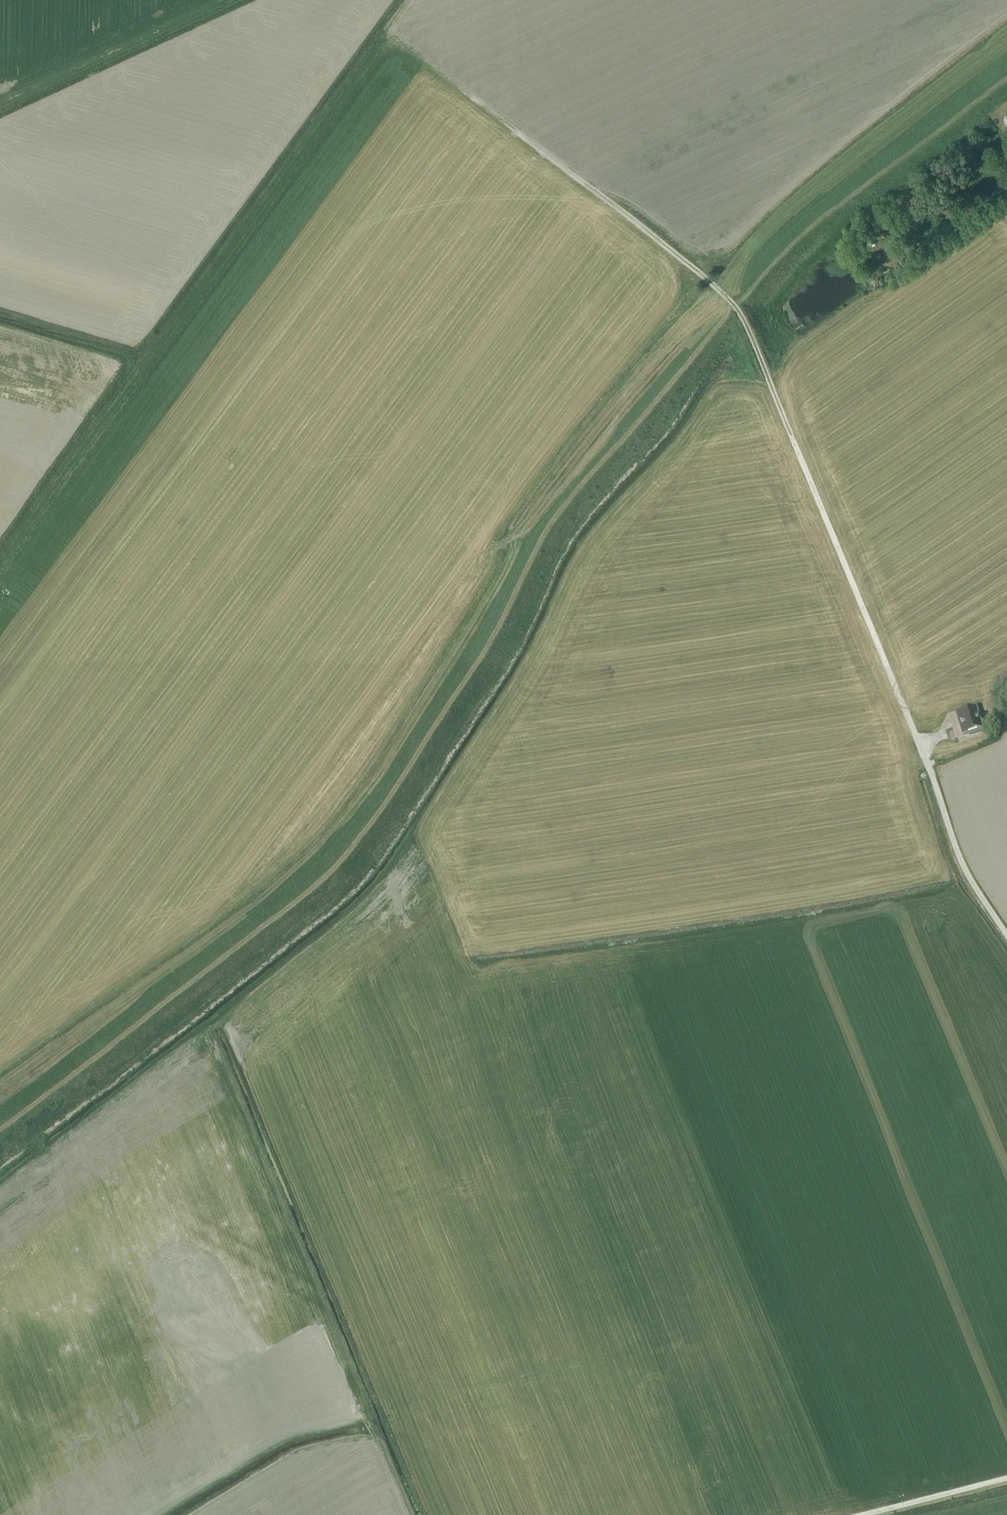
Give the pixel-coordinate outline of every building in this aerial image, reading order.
[(982,728),(975,708),(956,714),(962,734),(982,728)]
